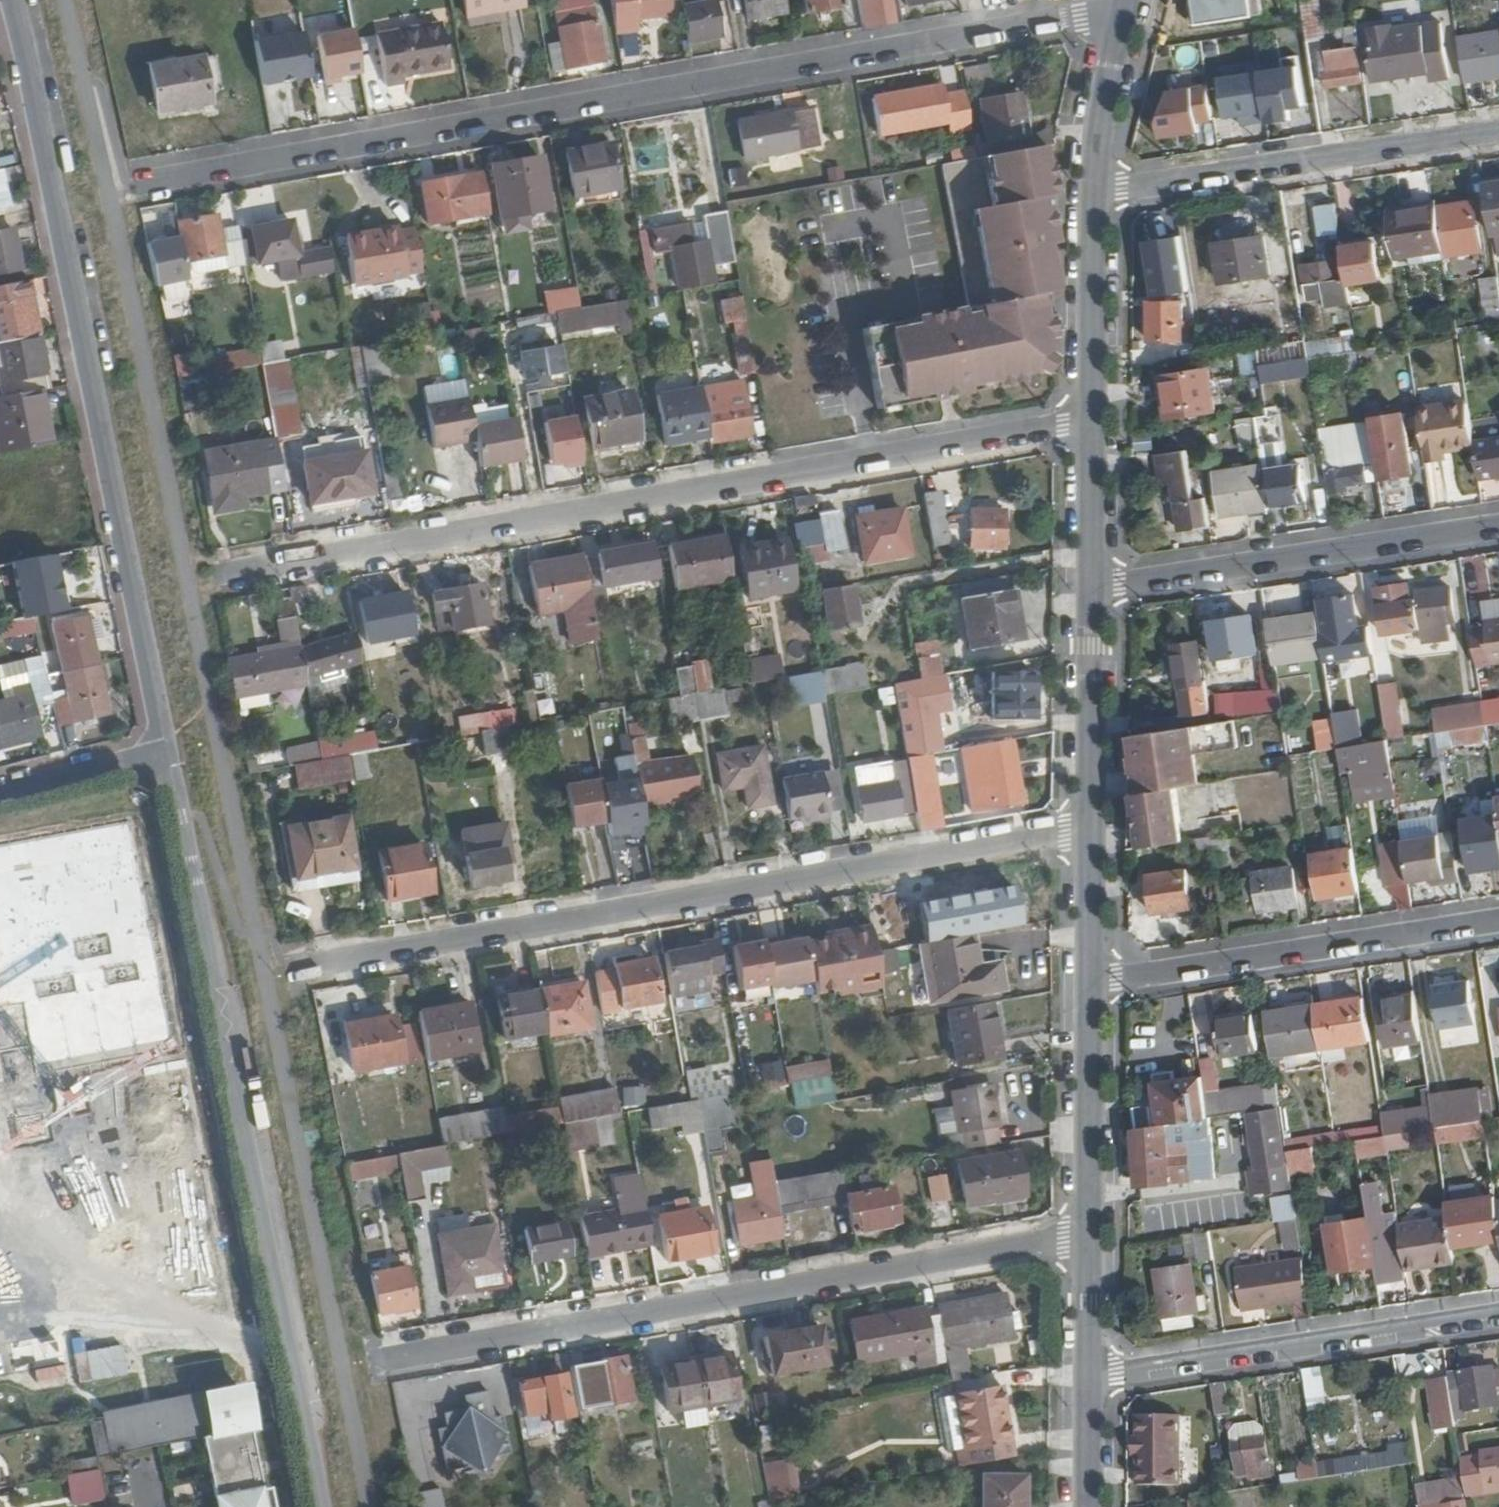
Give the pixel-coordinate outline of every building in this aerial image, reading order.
[(519,0),(461,0),(464,17),(521,7),(519,0)] [(671,0),(610,0),(615,25),(638,25),(638,13),(672,11),(671,0)] [(715,0),(704,0),(682,4),(689,42),(722,36),(715,0)] [(786,0),(743,0),(747,19),(788,11),(786,0)] [(839,0),(801,0),(804,15),(841,8),(839,0)] [(890,0),(859,0),(864,26),(894,21),(890,0)] [(1320,0),(1301,0),(1307,37),(1325,34),(1320,0)] [(603,62),(596,24),(591,25),(589,12),(545,21),(555,72),(603,62)] [(447,62),(441,24),(376,35),(384,80),(402,77),(401,69),(447,62)] [(1455,76),(1446,24),(1376,36),(1380,59),(1372,60),(1375,80),(1436,72),(1437,79),(1455,76)] [(322,30),(325,80),(363,78),(360,28),(322,30)] [(311,76),(302,32),(253,41),(261,85),(311,76)] [(1461,40),(1467,83),(1498,78),(1498,34),(1461,40)] [(1362,82),(1357,41),(1322,46),(1328,88),(1362,82)] [(207,102),(199,56),(177,60),(185,106),(207,102)] [(185,106),(177,60),(147,65),(155,111),(185,106)] [(991,64),(964,68),(967,90),(994,87),(991,64)] [(1268,122),(1260,73),(1220,79),(1226,119),(1241,117),(1243,126),(1268,122)] [(950,133),(973,129),(965,81),(871,97),(878,137),(948,125),(950,133)] [(1206,132),(1204,121),(1219,119),(1212,82),(1161,91),(1170,138),(1206,132)] [(1017,136),(1015,118),(1020,117),(1016,91),(979,97),(989,155),(1025,148),(1023,135),(1017,136)] [(821,145),(815,109),(740,121),(745,158),(821,145)] [(1053,241),(1045,192),(1052,191),(1046,145),(1025,148),(989,155),(937,164),(960,305),(861,322),(874,405),(1017,380),(1016,373),(1034,371),(1040,374),(1053,357),(1047,353),(1045,335),(1053,334),(1045,289),(1053,287),(1045,242),(1053,241)] [(619,189),(613,149),(591,153),(590,149),(566,153),(574,197),(619,189)] [(550,213),(541,160),(490,169),(498,221),(550,213)] [(486,213),(478,173),(426,181),(432,222),(486,213)] [(1483,184),(1490,233),(1498,232),(1498,181),(1483,184)] [(1481,248),(1474,199),(1436,205),(1442,247),(1443,254),(1481,248)] [(1336,229),(1332,202),(1315,204),(1319,231),(1336,229)] [(1442,247),(1436,205),(1386,212),(1393,255),(1442,247)] [(732,260),(723,207),(702,211),(706,239),(692,241),(688,217),(651,224),(654,247),(671,245),(677,284),(714,277),(711,263),(732,260)] [(245,266),(240,240),(222,243),(217,216),(178,223),(181,238),(185,263),(224,256),(226,269),(245,266)] [(294,246),(290,221),(251,227),(256,262),(277,258),(280,279),(306,275),(302,252),(301,245),(294,246)] [(13,227),(0,229),(0,274),(21,269),(18,255),(25,253),(22,241),(16,243),(13,227)] [(423,272),(415,228),(398,230),(398,228),(358,235),(363,260),(367,282),(423,272)] [(1189,291),(1180,235),(1151,239),(1153,265),(1150,265),(1154,296),(1189,291)] [(1268,276),(1263,237),(1212,245),(1218,284),(1268,276)] [(185,263),(181,238),(147,243),(156,286),(188,280),(185,263)] [(1380,278),(1374,240),(1341,245),(1343,257),(1347,283),(1380,278)] [(333,270),(328,247),(302,252),(306,275),(333,270)] [(1347,283),(1343,257),(1303,262),(1308,299),(1349,292),(1347,283)] [(367,282),(363,260),(348,262),(352,284),(367,282)] [(1497,277),(1480,279),(1488,329),(1498,328),(1498,287),(1497,277)] [(40,333),(29,281),(0,287),(0,334),(1,341),(40,333)] [(745,297),(724,298),(726,345),(748,344),(745,297)] [(620,317),(617,300),(556,311),(559,327),(620,317)] [(1197,345),(1194,325),(1182,326),(1182,304),(1150,304),(1149,344),(1197,345)] [(43,390),(51,388),(40,333),(1,341),(0,341),(0,366),(6,397),(43,390)] [(390,382),(384,342),(362,346),(369,385),(390,382)] [(756,371),(751,344),(735,346),(739,374),(756,371)] [(369,385),(362,346),(351,348),(357,387),(369,385)] [(275,361),(273,347),(260,349),(263,363),(275,361)] [(564,371),(559,347),(521,353),(524,376),(564,371)] [(263,363),(260,349),(231,354),(233,369),(263,363)] [(195,350),(174,356),(180,379),(201,373),(195,350)] [(1312,360),(1270,361),(1270,378),(1312,377),(1312,360)] [(1215,410),(1210,370),(1164,377),(1170,418),(1215,410)] [(752,432),(744,388),(727,391),(728,402),(703,405),(708,436),(709,439),(752,432)] [(3,452),(54,442),(43,390),(6,397),(0,398),(0,440),(3,452)] [(639,438),(630,391),(585,399),(593,446),(639,438)] [(703,405),(700,392),(655,399),(663,444),(708,436),(703,405)] [(474,423),(468,395),(428,402),(436,446),(477,440),(474,423)] [(1475,441),(1469,401),(1466,402),(1473,445),(1476,444),(1475,441)] [(1473,445),(1466,402),(1417,409),(1425,461),(1448,457),(1447,449),(1473,445)] [(302,438),(296,404),(271,408),(277,442),(302,438)] [(523,459),(515,416),(474,423),(477,440),(482,466),(523,459)] [(550,467),(584,465),(582,417),(548,419),(550,467)] [(1414,477),(1409,441),(1398,442),(1397,434),(1377,437),(1383,482),(1414,477)] [(1475,441),(1476,444),(1480,476),(1498,473),(1498,437),(1475,441)] [(270,490),(263,443),(206,453),(213,499),(270,490)] [(1196,500),(1189,451),(1159,455),(1163,487),(1175,485),(1183,531),(1211,527),(1207,499),(1196,500)] [(372,492),(366,453),(332,459),(341,508),(359,504),(357,494),(372,492)] [(341,508),(332,459),(306,463),(312,502),(333,499),(335,509),(341,508)] [(1380,482),(1376,461),(1329,467),(1333,493),(1349,490),(1349,487),(1380,482)] [(1305,499),(1300,464),(1264,470),(1269,505),(1305,499)] [(1264,470),(1263,466),(1216,473),(1222,514),(1270,507),(1269,505),(1264,470)] [(407,498),(402,470),(385,473),(390,500),(407,498)] [(946,532),(939,492),(920,495),(927,535),(946,532)] [(1005,547),(1006,508),(992,508),(993,502),(985,502),(985,507),(969,506),(968,546),(1005,547)] [(844,548),(837,511),(817,514),(823,544),(797,548),(800,565),(826,561),(825,552),(844,548)] [(906,556),(899,511),(870,516),(872,528),(855,531),(860,565),(906,556)] [(818,533),(815,515),(796,518),(799,537),(818,533)] [(730,579),(722,537),(666,547),(673,589),(730,579)] [(795,590),(785,539),(757,545),(758,553),(737,556),(745,599),(795,590)] [(585,586),(657,574),(651,544),(580,556),(585,586)] [(60,552),(17,561),(29,617),(32,616),(72,609),(60,552)] [(585,586),(580,556),(529,565),(536,610),(565,606),(571,642),(595,638),(585,586)] [(487,623),(480,582),(430,592),(437,631),(487,623)] [(1414,614),(1409,584),(1378,588),(1385,633),(1420,628),(1418,613),(1414,614)] [(309,612),(304,585),(287,588),(292,615),(309,612)] [(861,626),(854,585),(822,591),(829,632),(861,626)] [(1284,610),(1281,585),(1262,588),(1266,611),(1284,610)] [(1454,618),(1449,585),(1414,591),(1418,613),(1420,628),(1422,641),(1450,637),(1448,619),(1454,618)] [(1021,643),(1011,591),(961,598),(969,651),(1021,643)] [(411,627),(405,592),(359,601),(366,643),(388,639),(387,631),(411,627)] [(1374,653),(1370,626),(1360,628),(1354,595),(1322,599),(1326,634),(1319,634),(1322,655),(1327,682),(1342,680),(1339,659),(1374,653)] [(1319,634),(1316,612),(1267,620),(1274,662),(1322,655),(1319,634)] [(1255,650),(1251,615),(1211,620),(1217,656),(1255,650)] [(32,616),(29,617),(0,622),(6,649),(38,643),(32,616)] [(63,671),(97,664),(87,617),(53,624),(59,653),(63,671)] [(299,653),(293,619),(276,622),(280,649),(226,659),(233,698),(305,684),(303,675),(299,653)] [(1485,621),(1485,627),(1471,629),(1477,666),(1498,663),(1498,619),(1485,621)] [(359,660),(355,638),(333,644),(332,640),(311,645),(312,649),(299,653),(303,675),(359,660)] [(1210,722),(1204,681),(1200,681),(1194,642),(1171,645),(1183,726),(1210,722)] [(59,653),(42,657),(46,675),(63,671),(59,653)] [(750,658),(754,682),(785,677),(781,653),(750,658)] [(939,676),(935,656),(916,659),(920,680),(939,676)] [(0,702),(0,745),(42,735),(24,662),(0,668),(0,682),(2,691),(14,688),(16,698),(0,702)] [(867,689),(862,663),(820,670),(825,696),(867,689)] [(108,716),(97,664),(63,671),(75,723),(84,721),(85,727),(94,724),(93,719),(108,716)] [(75,723),(63,671),(46,675),(59,727),(75,723)] [(1030,722),(1031,675),(991,674),(990,721),(1030,722)] [(712,720),(707,691),(692,694),(696,714),(697,722),(712,720)] [(1282,711),(1278,692),(1219,693),(1219,712),(1282,711)] [(696,714),(692,694),(671,698),(675,717),(696,714)] [(558,709),(553,703),(549,700),(542,697),(537,696),(531,696),(536,722),(560,718),(558,709)] [(931,718),(928,699),(907,703),(909,721),(917,720),(919,731),(929,729),(927,718),(931,718)] [(1486,725),(1483,704),(1434,711),(1438,733),(1486,725)] [(1402,738),(1397,705),(1383,707),(1388,741),(1402,738)] [(512,726),(509,711),(456,718),(459,736),(491,730),(512,726)] [(1360,745),(1356,713),(1332,715),(1337,749),(1360,745)] [(1202,781),(1198,753),(1242,747),(1239,718),(1210,722),(1183,726),(1128,735),(1128,792),(1176,785),(1202,781)] [(495,755),(491,730),(459,736),(442,739),(445,758),(474,753),(475,758),(495,755)] [(1019,799),(1009,741),(975,747),(986,805),(1019,799)] [(1397,797),(1388,741),(1360,745),(1337,749),(1341,770),(1355,769),(1357,786),(1387,783),(1389,798),(1397,797)] [(696,793),(690,757),(646,764),(643,743),(632,745),(643,803),(656,801),(654,786),(674,782),(677,796),(696,793)] [(319,761),(316,746),(286,751),(289,767),(296,766),(319,761)] [(772,805),(763,748),(718,755),(725,791),(745,788),(748,809),(772,805)] [(353,753),(354,780),(369,779),(368,753),(353,753)] [(643,823),(630,755),(613,758),(617,783),(600,785),(607,822),(609,835),(626,832),(625,827),(643,823)] [(352,780),(348,756),(319,761),(296,766),(300,788),(352,780)] [(941,806),(937,778),(929,779),(924,756),(907,759),(911,780),(916,811),(920,832),(937,828),(934,807),(941,806)] [(257,773),(255,762),(245,764),(247,774),(257,773)] [(1300,822),(1291,768),(1209,780),(1214,815),(1239,812),(1242,831),(1300,822)] [(828,813),(821,772),(780,778),(788,819),(828,813)] [(607,822),(600,785),(599,780),(564,786),(572,829),(607,822)] [(916,811),(911,780),(857,789),(862,821),(916,811)] [(1182,841),(1176,785),(1128,792),(1128,849),(1182,841)] [(1463,816),(1471,872),(1498,868),(1498,810),(1463,816)] [(356,869),(346,819),(286,829),(296,881),(356,869)] [(23,1003),(36,1077),(163,1055),(123,827),(0,848),(0,1007),(23,1003)] [(1462,880),(1457,849),(1444,851),(1441,833),(1404,839),(1411,882),(1447,876),(1447,882),(1462,880)] [(1215,849),(1213,836),(1192,839),(1194,852),(1215,849)] [(1411,882),(1404,839),(1385,841),(1392,894),(1398,902),(1399,910),(1415,907),(1411,882)] [(433,895),(424,845),(379,852),(387,903),(433,895)] [(1360,890),(1353,846),(1313,853),(1319,896),(1360,890)] [(507,880),(502,850),(468,855),(472,886),(507,880)] [(1193,905),(1187,866),(1147,871),(1153,911),(1193,905)] [(1299,902),(1294,868),(1243,875),(1248,910),(1299,902)] [(164,882),(159,883),(163,900),(167,899),(164,882)] [(909,947),(900,893),(868,898),(873,926),(869,927),(870,933),(873,953),(909,947)] [(948,939),(946,928),(921,933),(923,944),(948,939)] [(873,953),(870,933),(807,944),(811,966),(873,953)] [(998,989),(994,966),(973,970),(966,936),(948,939),(923,944),(916,945),(927,1002),(998,989)] [(811,966),(807,944),(806,939),(780,944),(779,938),(763,941),(771,985),(772,989),(814,982),(811,966)] [(771,985),(763,941),(733,946),(741,991),(771,985)] [(879,982),(873,953),(811,966),(814,982),(816,993),(879,982)] [(724,991),(717,954),(684,960),(684,965),(667,968),(673,1000),(724,991)] [(658,1006),(650,960),(635,963),(633,955),(611,959),(619,1013),(658,1006)] [(1477,1025),(1471,981),(1434,986),(1440,1030),(1477,1025)] [(591,1030),(582,985),(539,993),(546,1034),(547,1037),(591,1030)] [(539,993),(539,991),(496,998),(504,1041),(546,1034),(539,993)] [(1422,1042),(1415,997),(1376,1002),(1382,1047),(1422,1042)] [(1370,1041),(1363,999),(1314,1006),(1321,1048),(1370,1041)] [(998,1061),(988,1003),(943,1011),(954,1069),(998,1061)] [(477,1052),(470,1006),(419,1014),(427,1061),(477,1052)] [(1321,1048),(1314,1006),(1264,1013),(1271,1055),(1321,1048)] [(1258,1050),(1253,1015),(1217,1020),(1222,1056),(1258,1050)] [(403,1063),(394,1018),(369,1023),(377,1068),(403,1063)] [(377,1068),(369,1023),(345,1027),(353,1072),(377,1068)] [(812,1081),(810,1065),(785,1069),(788,1085),(812,1081)] [(711,1096),(707,1071),(684,1075),(688,1100),(711,1096)] [(1208,1102),(1204,1078),(1176,1082),(1176,1073),(1155,1075),(1162,1125),(1207,1118),(1210,1118),(1208,1102)] [(995,1131),(990,1086),(949,1092),(954,1136),(995,1131)] [(622,1106),(645,1106),(644,1087),(622,1087),(622,1106)] [(621,1115),(616,1089),(558,1100),(560,1109),(563,1126),(594,1120),(621,1115)] [(1247,1112),(1269,1109),(1266,1089),(1232,1093),(1232,1099),(1208,1102),(1210,1118),(1247,1112)] [(1482,1122),(1478,1090),(1430,1097),(1432,1108),(1435,1129),(1482,1122)] [(732,1126),(727,1096),(696,1101),(701,1132),(705,1156),(723,1153),(718,1128),(732,1126)] [(701,1132),(696,1101),(646,1111),(649,1131),(678,1126),(679,1135),(701,1132)] [(1286,1152),(1279,1108),(1269,1109),(1247,1112),(1255,1169),(1248,1170),(1252,1195),(1291,1189),(1289,1172),(1286,1152)] [(1435,1129),(1432,1108),(1381,1115),(1383,1124),(1385,1137),(1435,1129)] [(563,1126),(560,1109),(503,1119),(506,1136),(563,1126)] [(506,1136),(503,1119),(502,1111),(437,1122),(441,1147),(446,1146),(506,1136)] [(1215,1178),(1207,1118),(1162,1125),(1131,1130),(1137,1187),(1215,1178)] [(598,1148),(594,1120),(563,1126),(568,1153),(598,1148)] [(1385,1137),(1383,1124),(1333,1131),(1335,1144),(1353,1142),(1385,1137)] [(1387,1154),(1385,1137),(1353,1142),(1355,1158),(1387,1154)] [(450,1165),(446,1146),(441,1147),(398,1156),(401,1171),(407,1201),(424,1198),(419,1171),(450,1165)] [(1314,1168),(1311,1148),(1286,1152),(1289,1172),(1314,1168)] [(1020,1199),(1012,1155),(955,1165),(962,1208),(1020,1199)] [(401,1171),(398,1156),(346,1167),(350,1182),(401,1171)] [(772,1181),(768,1160),(749,1163),(755,1198),(729,1202),(736,1247),(782,1240),(778,1214),(772,1181)] [(836,1169),(772,1181),(778,1214),(842,1202),(836,1169)] [(648,1243),(636,1172),(612,1176),(618,1206),(606,1208),(606,1213),(580,1218),(587,1258),(613,1253),(613,1248),(648,1243)] [(947,1174),(928,1176),(931,1204),(951,1202),(947,1174)] [(893,1224),(886,1181),(843,1188),(850,1232),(893,1224)] [(1405,1270),(1396,1214),(1381,1216),(1377,1184),(1363,1186),(1367,1219),(1341,1222),(1340,1209),(1322,1211),(1331,1271),(1375,1265),(1376,1282),(1406,1278),(1405,1270)] [(1296,1220),(1293,1197),(1281,1198),(1283,1222),(1296,1220)] [(1494,1198),(1447,1206),(1453,1248),(1498,1241),(1498,1228),(1494,1198)] [(1453,1248),(1447,1206),(1396,1214),(1405,1270),(1417,1269),(1421,1263),(1455,1258),(1453,1248)] [(708,1253),(701,1207),(656,1215),(664,1261),(708,1253)] [(229,1211),(224,1212),(227,1229),(232,1228),(229,1211)] [(571,1257),(565,1224),(523,1231),(528,1264),(571,1257)] [(1210,1256),(1206,1234),(1193,1236),(1196,1258),(1210,1256)] [(499,1273),(493,1238),(437,1246),(445,1298),(472,1293),(469,1279),(499,1273)] [(1308,1300),(1302,1260),(1237,1269),(1241,1310),(1308,1300)] [(1196,1313),(1188,1263),(1152,1270),(1157,1320),(1196,1313)] [(413,1309),(405,1268),(367,1276),(374,1316),(413,1309)] [(1015,1338),(1008,1295),(939,1308),(939,1309),(949,1362),(953,1383),(968,1380),(962,1348),(1015,1338)] [(949,1362),(939,1309),(897,1317),(897,1314),(854,1321),(861,1362),(917,1352),(920,1366),(949,1362)] [(827,1364),(821,1327),(766,1336),(772,1374),(827,1364)] [(729,1354),(660,1366),(667,1413),(737,1401),(729,1354)] [(632,1405),(624,1361),(571,1371),(578,1415),(632,1405)] [(1305,1369),(1308,1407),(1328,1406),(1325,1367),(1305,1369)] [(1497,1406),(1492,1368),(1447,1374),(1453,1413),(1497,1406)] [(1453,1413),(1447,1374),(1426,1377),(1433,1427),(1455,1424),(1453,1413)] [(571,1418),(564,1377),(519,1386),(525,1426),(571,1418)] [(655,1418),(649,1379),(635,1382),(642,1419),(655,1418)] [(1231,1415),(1225,1384),(1211,1386),(1216,1417),(1231,1415)] [(225,1396),(243,1393),(242,1385),(205,1392),(207,1400),(225,1396)] [(1012,1458),(1001,1387),(954,1396),(963,1451),(955,1453),(958,1468),(1012,1458)] [(257,1427),(250,1391),(243,1393),(225,1396),(207,1400),(200,1401),(100,1421),(89,1423),(95,1458),(96,1460),(203,1438),(250,1428),(257,1427)] [(200,1401),(207,1400),(205,1392),(198,1393),(200,1401)] [(100,1421),(200,1401),(198,1393),(99,1413),(100,1421)] [(510,1455),(504,1424),(495,1426),(489,1393),(466,1398),(467,1411),(470,1422),(459,1424),(457,1413),(444,1415),(450,1446),(443,1447),(448,1470),(473,1466),(481,1475),(491,1458),(510,1455)] [(1179,1486),(1180,1416),(1138,1416),(1136,1486),(1179,1486)] [(250,1428),(203,1438),(215,1500),(221,1499),(222,1506),(272,1506),(269,1489),(262,1490),(250,1428)] [(1270,1473),(1266,1444),(1229,1450),(1233,1480),(1270,1473)] [(1410,1467),(1407,1446),(1385,1449),(1386,1456),(1316,1467),(1318,1481),(1410,1467)] [(1480,1454),(1484,1485),(1465,1488),(1467,1502),(1498,1497),(1498,1452),(1480,1454)] [(98,1471),(96,1460),(95,1458),(61,1464),(64,1477),(98,1471)] [(797,1497),(791,1461),(762,1467),(768,1502),(797,1497)] [(1318,1481),(1316,1467),(1295,1470),(1297,1484),(1318,1481)] [(1022,1479),(978,1481),(978,1506),(1022,1506),(1022,1479)]
